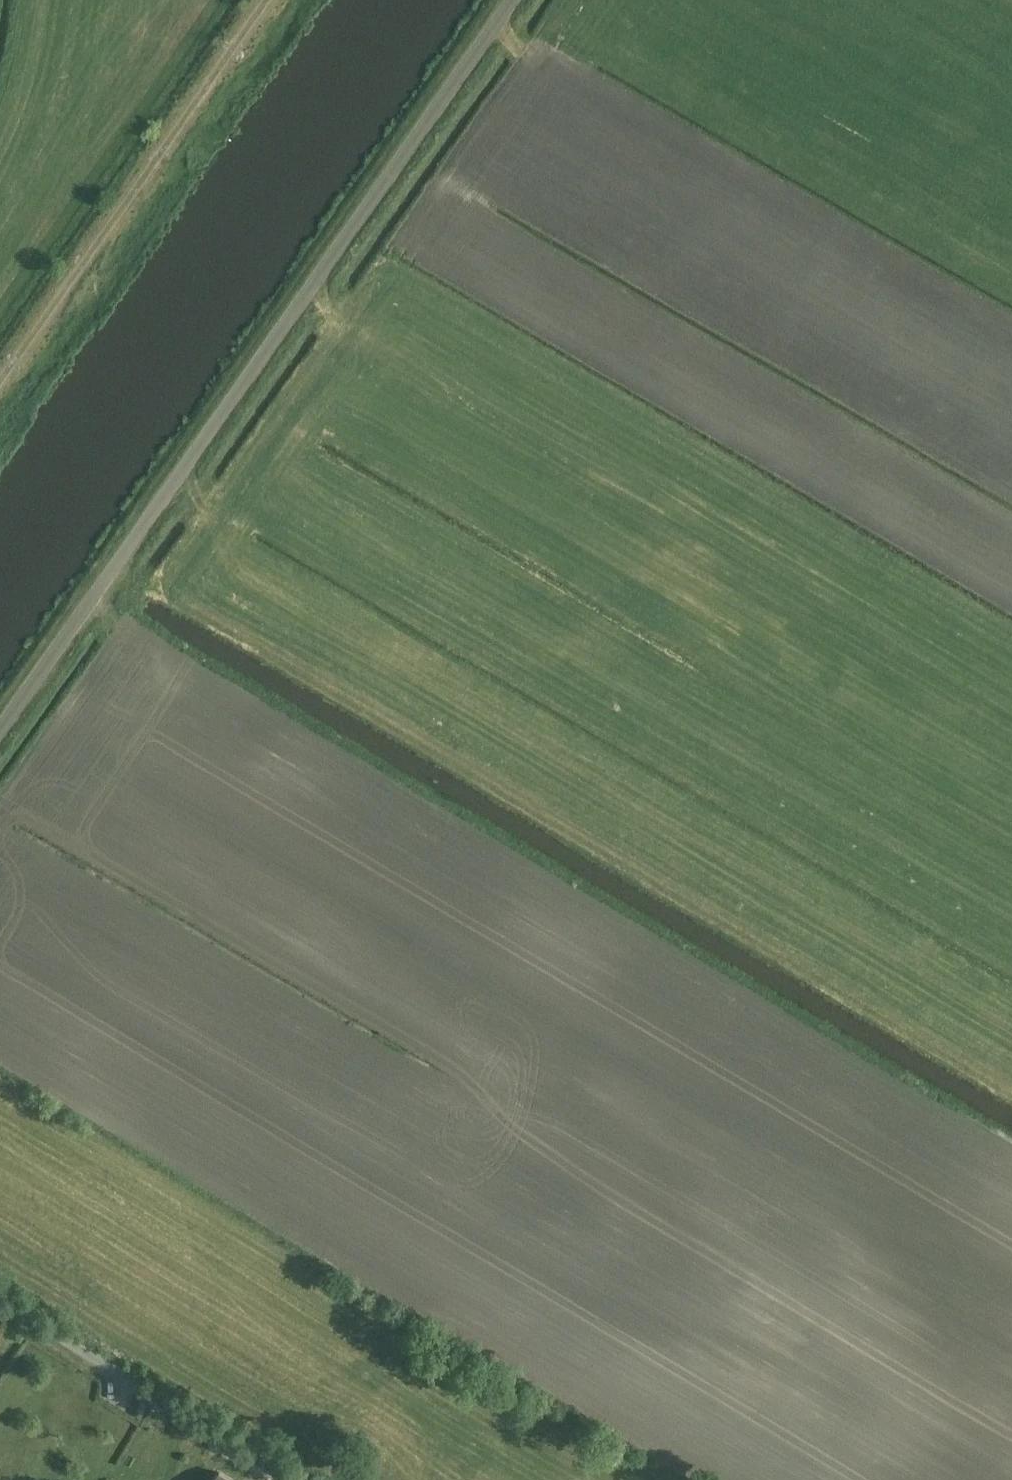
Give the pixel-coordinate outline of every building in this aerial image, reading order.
[(118,1401),(140,1410),(146,1395),(124,1386),(118,1401)]
